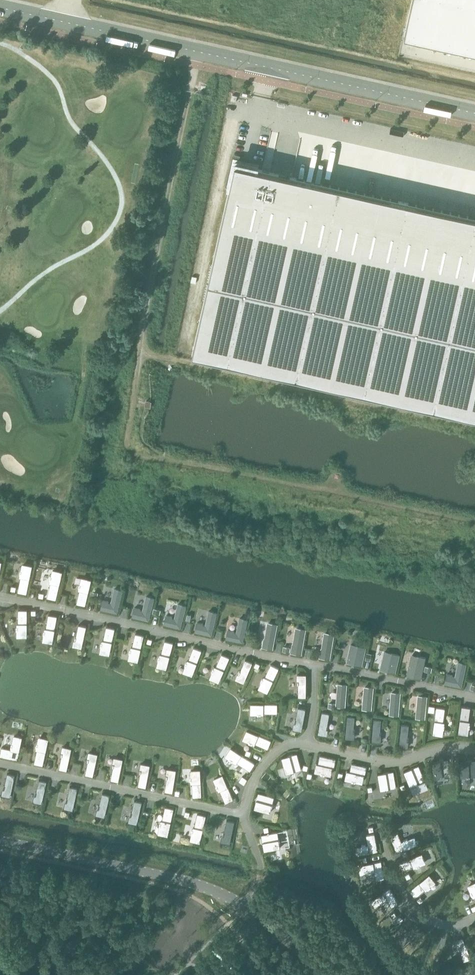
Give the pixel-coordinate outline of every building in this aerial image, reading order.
[(404,36),(474,52),(474,0),(412,0),(404,36)] [(271,170),(273,158),(266,156),(263,169),(271,170)] [(404,202),(402,202),(287,176),(279,174),(269,172),(262,170),(258,169),(255,169),(255,167),(235,162),(230,185),(229,188),(192,355),(474,418),(474,218),(404,202)] [(32,568),(21,565),(15,589),(26,590),(32,568)] [(44,596),(54,598),(60,576),(51,573),(44,596)] [(84,583),(69,578),(65,596),(83,598),(84,583)] [(100,610),(117,613),(122,590),(114,588),(110,603),(108,603),(108,601),(102,600),(100,610)] [(131,617),(148,621),(154,598),(146,596),(142,611),(140,610),(140,609),(134,607),(131,617)] [(163,624),(180,628),(186,605),(177,603),(174,618),(172,618),(172,616),(166,615),(163,624)] [(16,626),(16,630),(17,630),(17,636),(27,636),(27,610),(18,610),(18,623),(17,623),(17,626),(16,626)] [(194,632),(212,636),(216,612),(208,610),(205,626),(202,625),(203,624),(196,622),(194,632)] [(48,615),(46,628),(45,628),(44,630),(43,634),(42,641),(52,642),(57,616),(48,615)] [(225,639),(243,642),(248,619),(239,617),(236,632),(233,632),(234,630),(227,629),(225,639)] [(262,647),(272,649),(277,624),(267,622),(262,647)] [(72,646),(81,648),(86,626),(78,624),(76,636),(75,636),(74,640),(73,640),(72,646)] [(99,652),(109,654),(114,628),(106,626),(103,640),(102,640),(101,642),(100,646),(101,646),(99,652)] [(301,655),(306,629),(295,627),(291,653),(301,655)] [(330,659),(334,634),(324,632),(319,658),(330,659)] [(137,661),(143,635),(135,633),(132,647),(131,646),(130,649),(129,653),(128,659),(137,661)] [(156,666),(166,668),(173,642),(164,640),(161,653),(160,653),(159,656),(159,655),(158,659),(156,666)] [(362,666),(366,647),(350,644),(346,662),(362,666)] [(201,650),(193,647),(188,660),(187,659),(186,662),(186,661),(184,665),(185,665),(182,672),(192,675),(201,650)] [(395,673),(400,654),(384,650),(379,669),(395,673)] [(229,658),(221,654),(216,667),(215,666),(214,668),(213,668),(211,672),(212,672),(209,678),(218,682),(229,658)] [(421,679),(425,658),(411,654),(406,676),(421,679)] [(235,679),(243,683),(252,663),(245,659),(240,671),(239,671),(238,674),(237,674),(235,679)] [(444,683),(461,687),(466,664),(458,662),(455,677),(452,676),(453,675),(446,674),(444,683)] [(275,670),(260,667),(256,686),(271,688),(275,670)] [(297,697),(300,676),(288,674),(285,696),(297,697)] [(336,706),(345,707),(347,684),(337,683),(336,706)] [(373,687),(364,686),(362,709),(371,710),(373,687)] [(397,715),(400,693),(391,692),(390,714),(397,715)] [(426,697),(417,695),(416,717),(424,717),(426,697)] [(248,700),(237,711),(256,730),(265,720),(248,700)] [(295,728),(303,729),(306,707),(298,706),(295,728)] [(458,732),(468,734),(469,727),(470,723),(469,723),(469,721),(468,721),(470,707),(461,706),(460,719),(458,732)] [(283,735),(287,711),(276,707),(269,732),(283,735)] [(432,733),(442,735),(443,728),(444,729),(444,725),(444,724),(444,722),(443,722),(445,708),(436,707),(434,720),(432,733)] [(321,711),(318,733),(327,735),(328,729),(327,729),(328,725),(327,725),(329,713),(321,711)] [(354,716),(346,716),(345,738),(354,739),(354,733),(354,729),(353,729),(354,716)] [(380,732),(381,719),(373,719),(372,741),(381,742),(381,736),(380,736),(381,732),(380,732)] [(406,741),(408,726),(401,725),(399,747),(407,748),(408,742),(406,741)] [(240,730),(233,738),(247,752),(254,744),(240,730)] [(17,759),(22,737),(14,735),(12,743),(11,743),(10,747),(11,748),(10,749),(1,747),(0,753),(0,755),(17,759)] [(34,763),(42,765),(48,739),(38,737),(37,743),(36,747),(36,749),(37,750),(34,763)] [(59,768),(66,770),(71,748),(62,746),(61,752),(62,752),(61,756),(59,768)] [(85,774),(93,775),(97,754),(88,752),(87,758),(88,758),(87,761),(88,762),(85,774)] [(228,753),(221,762),(234,771),(241,764),(228,753)] [(297,753),(281,758),(285,773),(301,769),(297,753)] [(318,763),(315,763),(316,764),(314,771),(321,772),(321,773),(324,774),(324,773),(331,774),(332,767),(334,767),(336,759),(319,755),(318,763)] [(111,779),(118,781),(123,759),(113,757),(112,763),(113,763),(112,767),(113,767),(111,779)] [(448,758),(432,761),(434,777),(439,776),(443,776),(450,775),(448,758)] [(460,760),(461,777),(466,777),(469,777),(469,776),(474,776),(474,760),(460,760)] [(138,785),(146,787),(150,765),(141,763),(139,769),(140,769),(139,773),(140,773),(138,785)] [(367,766),(351,763),(349,771),(346,770),(346,771),(347,771),(345,778),(352,780),(351,781),(355,782),(355,781),(362,782),(363,774),(365,775),(367,766)] [(418,765),(403,771),(410,787),(415,785),(418,784),(418,783),(425,780),(418,765)] [(167,768),(166,774),(167,774),(166,778),(167,778),(165,791),(173,792),(176,770),(167,768)] [(200,769),(190,770),(190,776),(190,780),(191,783),(192,783),(193,796),(201,796),(200,769)] [(393,771),(377,773),(380,790),(385,789),(389,789),(389,788),(396,787),(393,771)] [(14,775),(7,773),(4,789),(2,788),(1,794),(10,796),(14,775)] [(225,802),(233,799),(222,775),(213,779),(216,785),(215,785),(217,789),(218,789),(219,791),(220,790),(225,802)] [(46,781),(39,779),(35,795),(34,795),(32,801),(41,803),(46,781)] [(77,788),(70,786),(66,802),(65,801),(63,807),(73,809),(77,788)] [(274,796),(258,792),(254,808),(270,812),(274,796)] [(102,793),(98,809),(97,808),(95,814),(104,816),(109,795),(102,793)] [(142,802),(134,800),(131,816),(129,815),(128,821),(137,823),(142,802)] [(158,833),(167,835),(173,809),(165,807),(162,820),(161,820),(160,822),(159,826),(158,833)] [(200,842),(206,815),(197,813),(194,827),(193,826),(192,829),(191,833),(190,839),(200,842)] [(226,820),(224,832),(223,832),(222,836),(222,835),(220,841),(229,843),(234,821),(226,820)] [(277,832),(261,834),(264,850),(280,847),(277,832)] [(398,832),(389,836),(396,853),(417,844),(414,836),(407,838),(403,840),(404,841),(401,842),(398,832)] [(378,851),(374,833),(366,835),(367,844),(366,844),(361,845),(354,846),(356,855),(378,851)] [(421,853),(398,863),(401,871),(413,866),(413,867),(416,866),(416,867),(419,865),(419,864),(425,862),(421,853)] [(384,879),(381,860),(359,865),(361,874),(367,872),(368,872),(372,872),(373,871),(374,871),(376,880),(384,879)] [(434,882),(428,874),(409,891),(415,898),(425,889),(425,890),(427,888),(428,889),(430,887),(430,886),(434,882)] [(387,900),(392,907),(399,903),(390,887),(371,899),(375,907),(381,903),(382,903),(385,901),(387,900)] [(408,930),(417,921),(411,915),(393,933),(400,939),(404,935),(405,935),(407,932),(408,931),(408,930)] [(471,958),(463,937),(454,941),(458,950),(459,949),(464,961),(471,958)]
